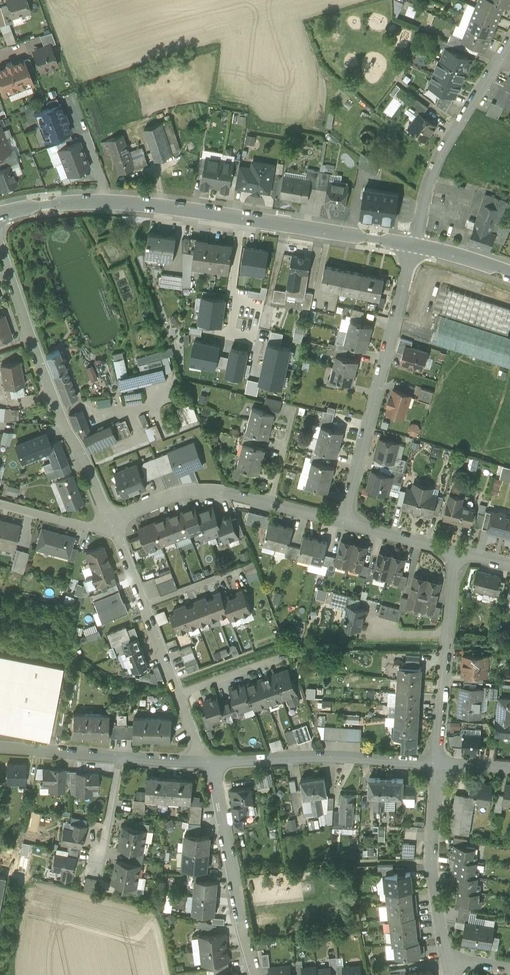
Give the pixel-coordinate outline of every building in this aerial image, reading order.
[(8,4),(11,17),(12,17),(20,14),(29,12),(27,3),(28,2),(29,0),(6,0),(8,4)] [(494,0),(479,0),(477,6),(499,15),(503,4),(502,4),(502,3),(494,0)] [(8,4),(0,6),(5,24),(7,23),(13,22),(12,17),(11,17),(8,4)] [(7,23),(5,24),(0,6),(0,26),(2,32),(10,30),(7,23)] [(499,15),(477,6),(472,17),(493,25),(495,20),(496,21),(499,15)] [(12,17),(13,22),(14,24),(22,22),(20,14),(12,17)] [(493,25),(472,17),(468,28),(490,37),(492,31),(491,31),(493,25)] [(490,37),(468,28),(464,37),(463,40),(467,42),(480,47),(485,49),(490,37)] [(14,38),(10,30),(2,32),(6,40),(14,38)] [(51,32),(40,35),(44,46),(49,44),(50,44),(55,42),(51,32)] [(464,37),(452,32),(448,41),(454,44),(464,48),(467,42),(463,40),(464,37)] [(448,41),(438,37),(435,45),(445,49),(446,47),(452,50),(454,44),(448,41)] [(467,42),(464,48),(478,53),(480,47),(467,42)] [(44,46),(36,49),(34,54),(40,71),(57,65),(50,44),(49,44),(44,46)] [(452,50),(446,47),(445,49),(441,60),(465,70),(465,71),(467,71),(472,58),(452,50)] [(29,58),(23,60),(28,72),(33,69),(29,58)] [(6,64),(6,65),(6,66),(0,68),(0,83),(5,96),(33,85),(28,72),(23,60),(22,59),(12,63),(12,62),(11,63),(11,62),(10,62),(6,64)] [(465,70),(441,60),(440,59),(434,73),(460,83),(465,71),(465,70)] [(460,83),(434,73),(429,86),(437,89),(439,93),(439,94),(444,92),(454,96),(455,96),(460,83)] [(503,87),(501,92),(509,97),(509,90),(503,87)] [(454,96),(444,92),(439,94),(439,93),(438,94),(439,96),(452,101),(454,96)] [(501,92),(498,98),(509,103),(509,100),(509,97),(501,92)] [(452,101),(439,96),(436,104),(446,111),(451,102),(452,101)] [(428,107),(415,97),(408,108),(417,115),(419,113),(422,115),(428,107)] [(57,98),(46,102),(48,107),(59,103),(57,98)] [(509,103),(498,98),(495,103),(506,108),(509,103)] [(48,107),(34,113),(44,141),(58,136),(69,132),(70,131),(70,130),(66,120),(67,120),(65,114),(64,114),(60,104),(59,103),(48,107)] [(422,115),(419,113),(417,115),(408,128),(410,129),(410,132),(412,134),(415,133),(425,140),(436,125),(422,115)] [(160,116),(121,129),(124,139),(146,133),(144,129),(162,122),(160,116)] [(180,149),(170,119),(162,122),(172,152),(180,149)] [(162,122),(144,129),(146,133),(152,150),(155,161),(173,155),(172,152),(162,122)] [(121,129),(103,135),(105,141),(100,142),(106,159),(114,156),(114,155),(128,150),(124,139),(121,129)] [(69,132),(58,136),(60,141),(71,137),(69,132)] [(361,136),(361,138),(362,141),(363,143),(365,144),(368,144),(370,144),(372,142),(373,140),(374,138),(373,135),(372,133),(370,132),(367,132),(365,132),(363,134),(361,136)] [(0,140),(0,155),(1,155),(10,151),(5,138),(0,140)] [(79,141),(58,149),(63,162),(84,154),(79,141)] [(14,149),(10,151),(1,155),(3,160),(16,156),(16,155),(14,149)] [(145,155),(131,160),(128,150),(114,155),(114,156),(120,173),(148,164),(145,155)] [(144,153),(145,155),(148,164),(155,161),(152,150),(144,153)] [(84,154),(63,162),(68,175),(80,171),(89,167),(84,154)] [(0,162),(0,165),(1,168),(9,164),(10,165),(18,162),(16,156),(3,160),(0,162)] [(206,157),(200,156),(197,172),(203,173),(206,157)] [(222,160),(206,157),(203,173),(201,186),(209,187),(209,185),(217,187),(222,160)] [(238,175),(239,167),(240,159),(234,158),(233,162),(234,162),(232,174),(238,175)] [(233,162),(222,160),(217,187),(222,188),(221,190),(229,191),(230,184),(232,174),(234,162),(233,162)] [(261,170),(245,167),(245,169),(242,186),(242,188),(254,190),(254,192),(259,193),(260,191),(269,192),(274,165),(262,163),(261,170)] [(323,170),(335,172),(336,165),(325,163),(323,170)] [(0,168),(0,190),(0,191),(6,189),(8,190),(12,188),(13,186),(17,184),(10,165),(9,164),(1,168),(0,168)] [(242,186),(245,169),(239,167),(238,175),(236,185),(242,186)] [(319,171),(307,169),(305,179),(311,180),(310,187),(316,188),(319,171)] [(80,171),(68,175),(64,177),(66,182),(82,176),(80,171)] [(331,173),(319,171),(316,188),(327,190),(329,183),(331,173)] [(303,181),(284,178),(281,197),(300,201),(307,202),(310,187),(311,180),(305,179),(303,179),(303,181)] [(346,188),(329,185),(330,183),(329,183),(327,190),(325,201),(331,202),(330,206),(344,208),(348,186),(347,186),(346,188)] [(398,193),(365,188),(360,216),(394,221),(398,193)] [(507,202),(485,194),(482,203),(504,210),(507,202)] [(504,210),(482,203),(468,242),(490,250),(504,210)] [(445,236),(468,242),(470,233),(447,228),(445,236)] [(176,237),(149,233),(145,258),(173,262),(176,237)] [(208,242),(196,240),(194,254),(191,270),(192,270),(204,272),(205,264),(208,242)] [(220,244),(208,242),(205,264),(217,266),(220,244)] [(489,254),(490,250),(468,242),(467,247),(489,254)] [(233,245),(220,244),(217,266),(230,268),(233,245)] [(276,248),(244,245),(242,271),(273,273),(276,248)] [(188,253),(184,252),(184,274),(191,275),(192,270),(191,270),(194,254),(188,253)] [(311,258),(292,255),(290,271),(308,274),(311,258)] [(361,273),(325,265),(321,287),(356,294),(361,273)] [(290,271),(289,271),(286,291),(286,294),(286,295),(304,297),(305,292),(308,274),(290,271)] [(183,276),(162,273),(160,285),(183,288),(183,285),(183,276)] [(372,275),(361,273),(356,294),(368,297),(372,275)] [(191,275),(184,274),(184,275),(183,276),(183,285),(190,285),(191,275)] [(384,278),(372,275),(368,297),(380,299),(384,278)] [(249,289),(248,295),(267,299),(270,287),(262,286),(261,291),(249,289)] [(441,286),(433,311),(438,313),(507,335),(509,327),(509,308),(441,286)] [(286,291),(274,289),(272,301),(285,303),(286,295),(286,294),(286,291)] [(313,293),(305,292),(304,297),(302,307),(310,309),(313,293)] [(228,325),(232,298),(206,294),(201,326),(213,328),(214,323),(228,325)] [(364,311),(353,308),(351,314),(363,317),(364,311)] [(438,313),(430,339),(509,366),(509,336),(507,335),(438,313)] [(0,315),(0,340),(11,337),(3,314),(0,315)] [(363,317),(351,314),(349,320),(350,320),(361,323),(363,317)] [(361,323),(350,320),(347,332),(369,338),(372,325),(361,323)] [(296,324),(294,341),(303,342),(305,325),(296,324)] [(344,343),(347,332),(340,330),(337,342),(344,343)] [(288,387),(295,346),(282,344),(284,332),(273,331),(264,382),(288,387)] [(369,338),(347,332),(344,343),(344,344),(349,345),(366,350),(369,338)] [(412,341),(400,338),(396,351),(403,353),(405,346),(411,347),(412,341)] [(234,375),(248,378),(253,349),(240,347),(233,347),(232,356),(226,355),(225,343),(199,339),(194,339),(194,341),(195,348),(191,368),(202,370),(203,365),(218,367),(230,366),(230,368),(229,374),(234,375)] [(349,345),(344,344),(344,343),(337,342),(337,343),(336,348),(347,351),(349,345)] [(411,347),(405,346),(403,353),(400,363),(422,369),(427,352),(411,347)] [(172,347),(136,358),(138,364),(150,361),(148,364),(139,366),(141,373),(128,376),(123,353),(112,356),(117,379),(120,391),(166,380),(161,359),(162,359),(166,373),(172,371),(167,357),(175,355),(172,347)] [(347,351),(336,348),(334,354),(336,355),(336,354),(346,357),(347,351)] [(77,396),(58,349),(45,354),(63,401),(77,396)] [(346,357),(336,354),(336,355),(333,366),(355,372),(358,360),(346,357)] [(19,361),(1,364),(7,398),(25,394),(19,361)] [(91,366),(86,368),(91,379),(96,377),(91,366)] [(355,372),(333,366),(330,378),(330,379),(340,381),(352,384),(355,372)] [(340,381),(330,379),(330,378),(328,378),(326,384),(338,387),(340,381)] [(433,391),(422,387),(418,398),(429,402),(433,391)] [(141,390),(123,393),(125,403),(143,401),(141,390)] [(410,395),(394,390),(392,397),(390,396),(387,404),(389,404),(387,412),(403,417),(410,395)] [(268,405),(280,408),(281,402),(267,398),(265,404),(268,405)] [(193,403),(177,409),(182,425),(198,420),(193,403)] [(280,408),(268,405),(266,411),(274,413),(278,414),(280,408)] [(81,407),(67,412),(73,429),(79,427),(86,424),(87,424),(81,407)] [(266,411),(252,407),(249,419),(271,425),(274,413),(266,411)] [(327,411),(323,410),(321,416),(333,419),(335,413),(327,411)] [(145,414),(139,416),(144,427),(149,425),(145,414)] [(333,419),(321,416),(319,425),(321,426),(321,425),(331,428),(333,419)] [(125,417),(111,423),(117,438),(131,432),(125,417)] [(271,425),(249,419),(246,431),(256,434),(268,437),(271,425)] [(89,429),(81,432),(79,433),(86,450),(117,438),(111,423),(110,420),(89,429)] [(421,424),(411,422),(410,432),(420,434),(421,424)] [(154,423),(144,427),(149,440),(155,437),(153,433),(157,431),(154,423)] [(89,429),(86,424),(79,427),(81,432),(89,429)] [(331,428),(321,425),(321,426),(318,437),(340,443),(343,431),(331,428)] [(44,428),(12,441),(19,462),(47,450),(52,461),(52,462),(64,457),(58,440),(49,443),(44,428)] [(12,431),(4,431),(2,441),(9,443),(12,431)] [(256,434),(246,431),(244,431),(242,437),(254,440),(256,434)] [(254,440),(242,437),(241,443),(243,444),(243,443),(253,446),(254,440)] [(340,443),(318,437),(315,449),(324,452),(337,455),(340,443)] [(397,443),(380,438),(375,458),(386,461),(393,462),(394,457),(397,443)] [(193,439),(166,450),(167,451),(173,467),(176,476),(203,465),(193,439)] [(253,446),(243,443),(243,444),(240,455),(262,461),(265,449),(253,446)] [(405,445),(397,443),(394,457),(401,458),(405,445)] [(324,452),(315,449),(313,448),(311,455),(323,458),(324,452)] [(167,451),(153,456),(159,473),(173,467),(167,451)] [(262,461),(240,455),(237,467),(237,468),(246,470),(259,473),(262,461)] [(321,464),(323,458),(311,455),(311,457),(310,461),(312,462),(312,461),(321,464)] [(153,456),(143,461),(141,465),(144,472),(143,475),(141,476),(143,480),(159,473),(153,456)] [(310,461),(311,457),(306,456),(302,472),(309,473),(312,462),(310,461)] [(52,461),(43,465),(45,471),(67,463),(64,457),(52,462),(52,461)] [(401,458),(394,457),(393,462),(386,461),(385,467),(392,468),(403,471),(405,459),(401,458)] [(386,461),(375,458),(374,464),(385,467),(386,461)] [(480,459),(474,458),(471,470),(477,471),(480,459)] [(136,461),(113,470),(123,496),(146,487),(143,480),(141,476),(136,461)] [(321,464),(312,461),(312,462),(309,473),(331,479),(334,467),(321,464)] [(67,463),(45,471),(48,478),(69,470),(67,463)] [(246,470),(237,468),(237,467),(235,466),(233,475),(244,478),(246,470)] [(499,479),(509,482),(509,469),(503,467),(499,479)] [(403,471),(392,468),(390,476),(392,477),(391,482),(401,485),(404,472),(403,471)] [(390,476),(372,471),(368,488),(388,493),(391,482),(392,477),(390,476)] [(180,475),(181,484),(197,481),(195,472),(180,475)] [(309,473),(302,472),(298,487),(303,488),(304,484),(306,485),(309,473)] [(331,479),(309,473),(306,485),(315,488),(328,491),(331,479)] [(71,474),(56,480),(67,508),(82,502),(71,474)] [(497,492),(500,478),(493,476),(490,491),(497,492)] [(67,508),(56,480),(50,482),(61,510),(67,508)] [(400,489),(401,485),(391,482),(388,493),(398,496),(400,489)] [(423,485),(414,483),(413,489),(407,488),(406,491),(402,505),(402,507),(417,511),(423,485)] [(304,484),(303,488),(302,491),(314,494),(315,488),(306,485),(304,484)] [(18,495),(20,486),(8,485),(7,493),(18,495)] [(433,487),(423,485),(417,511),(432,515),(433,513),(436,498),(437,495),(431,494),(433,487)] [(406,491),(400,489),(398,496),(396,504),(402,505),(406,491)] [(474,508),(458,504),(460,497),(450,494),(444,518),(470,525),(474,508)] [(442,500),(436,498),(433,513),(438,514),(442,500)] [(195,507),(181,512),(189,534),(191,534),(193,534),(201,532),(202,530),(204,529),(197,512),(195,507)] [(212,507),(197,512),(204,529),(207,538),(221,533),(222,533),(219,524),(212,507)] [(492,512),(486,510),(485,515),(481,528),(487,529),(492,512)] [(255,513),(249,511),(246,523),(252,524),(255,513)] [(181,512),(167,517),(175,540),(189,534),(181,512)] [(499,512),(498,513),(492,512),(487,529),(509,535),(509,516),(504,515),(503,513),(499,512)] [(260,514),(255,513),(252,524),(257,526),(260,514)] [(483,514),(478,513),(475,526),(481,528),(485,515),(483,514)] [(230,514),(222,517),(223,523),(219,524),(222,533),(221,533),(222,534),(222,533),(225,542),(238,537),(232,520),(230,514)] [(271,517),(260,514),(257,526),(267,528),(269,522),(271,517)] [(175,540),(167,517),(153,522),(161,545),(175,540)] [(244,535),(238,518),(232,520),(238,537),(244,535)] [(0,520),(0,546),(13,550),(19,525),(0,520)] [(153,522),(139,528),(142,535),(146,546),(137,549),(140,554),(143,555),(149,553),(148,550),(161,545),(153,522)] [(269,522),(267,528),(263,544),(275,547),(281,525),(269,522)] [(281,525),(275,547),(287,550),(289,545),(293,528),(281,525)] [(73,537),(42,529),(37,548),(68,556),(71,547),(73,537)] [(140,535),(129,539),(133,551),(137,549),(146,546),(142,535),(140,535)] [(316,539),(303,535),(300,548),(298,558),(310,561),(316,539)] [(328,542),(316,539),(310,561),(322,564),(324,554),(328,542)] [(353,544),(342,541),(342,540),(341,540),(336,557),(335,563),(336,563),(348,566),(354,543),(353,543),(353,544)] [(366,547),(355,544),(354,543),(348,566),(360,570),(361,570),(362,564),(367,547),(366,546),(366,547)] [(102,545),(88,550),(93,564),(91,565),(94,575),(86,578),(90,587),(91,586),(100,583),(100,582),(109,578),(108,575),(113,574),(102,545)] [(289,545),(287,550),(285,556),(291,558),(294,547),(289,545)] [(78,548),(71,547),(68,556),(67,559),(74,561),(78,548)] [(294,547),(291,558),(297,560),(298,558),(300,548),(294,547)] [(12,565),(25,568),(29,552),(17,549),(12,565)] [(391,556),(380,553),(380,552),(379,552),(375,568),(373,575),(374,575),(386,578),(392,555),(391,556)] [(322,564),(321,567),(327,569),(330,556),(324,554),(322,564)] [(404,559),(393,556),(393,555),(392,555),(386,578),(399,581),(399,582),(401,575),(405,559),(404,558),(404,559)] [(336,557),(330,556),(327,569),(334,570),(336,563),(335,563),(336,557)] [(253,560),(242,565),(246,576),(257,572),(253,560)] [(369,566),(362,564),(361,570),(360,570),(359,577),(365,579),(369,566)] [(12,565),(11,569),(23,574),(25,568),(12,565)] [(82,568),(86,578),(94,575),(91,565),(82,568)] [(375,568),(369,566),(365,579),(372,581),(374,575),(373,575),(375,568)] [(500,576),(476,570),(472,588),(495,594),(499,580),(500,576)] [(171,571),(154,577),(156,583),(173,577),(171,571)] [(374,575),(372,581),(372,582),(384,585),(386,578),(374,575)] [(407,576),(401,575),(399,582),(399,581),(397,587),(404,589),(407,576)] [(428,579),(414,575),(408,598),(406,605),(407,606),(420,609),(428,579)] [(109,578),(100,582),(100,583),(91,586),(93,592),(103,588),(116,583),(114,577),(109,578)] [(173,577),(156,583),(158,589),(175,583),(173,577)] [(428,579),(420,609),(432,612),(433,613),(435,606),(441,582),(428,579)] [(499,580),(495,594),(495,595),(501,596),(505,582),(499,580)] [(83,595),(86,584),(78,582),(75,592),(83,595)] [(116,583),(103,588),(105,595),(119,590),(116,583)] [(175,583),(158,589),(161,595),(178,589),(175,583)] [(52,600),(54,590),(38,585),(35,595),(52,600)] [(93,592),(92,593),(94,599),(105,595),(103,588),(93,592)] [(243,589),(237,591),(238,594),(234,596),(241,616),(251,612),(243,589)] [(94,599),(93,599),(101,622),(127,612),(119,590),(105,595),(94,599)] [(220,591),(215,593),(216,596),(211,598),(219,618),(228,614),(229,614),(222,597),(222,596),(220,591)] [(351,596),(333,591),(331,598),(349,603),(351,596)] [(234,596),(229,598),(227,594),(222,597),(229,614),(228,614),(230,620),(231,619),(233,625),(243,621),(241,616),(234,596)] [(211,598),(206,600),(205,596),(200,598),(209,621),(219,618),(211,598)] [(351,596),(349,603),(348,605),(356,607),(358,598),(351,596)] [(408,598),(402,597),(399,609),(399,610),(401,610),(405,611),(407,606),(406,605),(408,598)] [(200,598),(195,600),(196,604),(191,605),(199,625),(209,621),(200,598)] [(191,605),(186,607),(185,604),(180,606),(188,629),(199,625),(191,605)] [(382,604),(379,616),(384,617),(387,606),(382,604)] [(348,605),(346,609),(344,609),(342,616),(345,617),(344,620),(346,621),(345,625),(347,628),(352,629),(354,628),(360,629),(364,615),(366,616),(367,611),(355,608),(356,607),(348,605)] [(180,606),(175,608),(176,611),(171,613),(178,633),(188,629),(180,606)] [(399,609),(387,606),(384,617),(399,621),(401,610),(399,610),(399,609)] [(435,606),(433,613),(432,612),(431,618),(437,620),(441,607),(435,606)] [(156,613),(160,624),(169,621),(165,610),(156,613)] [(126,625),(108,632),(113,645),(110,646),(113,656),(122,653),(127,666),(128,665),(129,670),(133,668),(132,664),(145,659),(133,627),(128,629),(126,625)] [(101,636),(98,630),(85,635),(88,641),(101,636)] [(191,646),(180,650),(182,655),(193,651),(191,646)] [(193,651),(182,655),(184,661),(195,657),(193,651)] [(0,654),(0,728),(48,738),(63,666),(0,654)] [(480,656),(478,654),(476,656),(463,655),(463,675),(464,675),(483,676),(486,676),(486,668),(488,668),(488,656),(480,656)] [(195,657),(184,661),(186,667),(197,662),(195,657)] [(145,659),(132,664),(133,668),(134,670),(147,665),(145,659)] [(197,662),(186,667),(188,672),(199,668),(197,662)] [(158,666),(153,668),(157,680),(163,678),(158,666)] [(405,666),(399,666),(398,679),(420,680),(421,667),(419,667),(405,666)] [(288,670),(273,675),(282,699),(288,697),(291,705),(299,702),(296,694),(288,670)] [(273,675),(259,680),(268,704),(282,699),(273,675)] [(420,680),(398,679),(397,692),(419,693),(420,680)] [(259,680),(245,685),(253,707),(254,709),(268,704),(259,680)] [(245,685),(240,686),(239,684),(229,687),(233,698),(230,699),(220,702),(224,714),(237,709),(238,713),(253,707),(245,685)] [(464,687),(461,687),(459,715),(480,717),(482,689),(476,688),(464,687)] [(419,693),(397,692),(397,705),(419,706),(419,693)] [(217,696),(204,701),(208,713),(212,722),(225,718),(217,696)] [(499,698),(497,720),(509,721),(509,699),(499,698)] [(396,717),(397,705),(389,704),(388,717),(396,717)] [(419,706),(397,705),(396,717),(418,718),(418,711),(418,706),(419,706)] [(110,714),(73,713),(72,732),(110,734),(110,725),(110,714)] [(208,713),(202,716),(207,731),(214,728),(212,722),(208,713)] [(110,725),(134,725),(134,717),(127,717),(128,715),(110,714),(110,725)] [(349,715),(349,722),(359,723),(360,715),(349,715)] [(172,718),(134,717),(134,725),(133,736),(171,738),(172,718)] [(395,725),(396,717),(388,717),(387,717),(386,724),(395,725)] [(418,718),(396,717),(395,725),(394,741),(403,741),(402,748),(416,749),(418,718)] [(497,720),(496,734),(509,736),(509,721),(497,720)] [(64,722),(58,721),(56,733),(61,734),(64,722)] [(456,731),(456,721),(448,721),(447,731),(456,731)] [(306,724),(293,729),(297,741),(298,743),(311,739),(306,724)] [(133,736),(134,725),(110,725),(110,734),(109,737),(133,738),(133,736)] [(348,728),(324,727),(324,739),(348,740),(348,728)] [(361,729),(348,728),(348,740),(361,741),(361,729)] [(293,729),(284,732),(289,744),(297,741),(293,729)] [(475,734),(464,733),(462,747),(462,749),(474,750),(474,747),(479,748),(481,730),(475,729),(475,734)] [(457,733),(453,734),(447,734),(449,747),(453,750),(453,746),(462,747),(464,733),(457,733)] [(269,740),(272,750),(283,747),(279,737),(269,740)] [(26,764),(7,763),(6,782),(7,782),(7,780),(17,780),(17,782),(25,782),(26,764)] [(64,768),(42,768),(42,779),(42,784),(40,784),(40,792),(49,792),(49,790),(64,790),(64,782),(64,770),(64,768)] [(77,773),(76,773),(76,783),(76,794),(91,795),(91,789),(98,789),(98,773),(77,773)] [(260,775),(260,785),(274,785),(273,774),(260,775)] [(159,777),(147,776),(146,799),(157,800),(159,777)] [(324,776),(312,778),(315,796),(318,813),(323,812),(320,795),(327,794),(324,776)] [(170,778),(159,777),(157,800),(168,801),(170,778)] [(312,777),(300,779),(303,798),(302,799),(305,814),(306,815),(318,814),(318,813),(315,796),(312,778),(312,777)] [(181,779),(170,778),(168,801),(180,801),(181,779)] [(381,778),(369,778),(368,796),(374,796),(373,809),(379,809),(381,778)] [(392,779),(381,778),(379,809),(386,810),(386,797),(391,797),(392,779)] [(193,779),(181,779),(180,801),(191,802),(193,779)] [(403,779),(392,779),(391,797),(403,797),(415,797),(415,785),(403,785),(403,779)] [(492,785),(472,781),(469,796),(468,801),(474,802),(489,804),(492,785)] [(251,787),(231,790),(235,817),(243,815),(246,815),(245,803),(253,802),(251,787)] [(354,794),(341,793),(340,811),(339,822),(353,823),(354,794)] [(327,794),(320,795),(323,812),(318,813),(318,814),(320,825),(332,826),(333,806),(332,806),(327,806),(327,795),(327,794)] [(469,796),(455,794),(449,831),(469,834),(474,802),(468,801),(469,796)] [(504,796),(497,795),(494,811),(501,812),(502,803),(503,800),(504,796)] [(403,797),(407,807),(414,807),(415,797),(403,797)] [(145,806),(133,805),(133,811),(145,813),(145,806)] [(340,811),(334,811),(333,827),(353,828),(353,823),(339,822),(340,811)] [(243,815),(235,817),(236,825),(244,824),(243,815)] [(294,817),(287,818),(288,829),(296,828),(294,817)] [(150,823),(136,821),(135,827),(147,829),(147,830),(148,830),(150,823)] [(85,825),(70,822),(69,829),(63,827),(60,842),(68,844),(79,846),(81,846),(85,825)] [(135,827),(123,825),(121,837),(145,841),(147,830),(147,829),(135,827)] [(382,838),(382,825),(371,825),(371,838),(382,838)] [(188,834),(185,834),(184,850),(208,852),(209,836),(200,835),(188,834)] [(145,841),(121,837),(119,848),(131,850),(142,852),(143,852),(145,841)] [(467,840),(454,838),(453,844),(466,846),(467,840)] [(20,852),(29,854),(31,843),(23,841),(20,852)] [(466,846),(453,844),(451,857),(473,860),(475,848),(466,846)] [(78,852),(67,849),(66,855),(75,857),(75,858),(77,858),(78,852)] [(142,852),(131,850),(129,856),(143,859),(144,852),(143,852),(142,852)] [(184,850),(182,850),(181,858),(186,858),(185,865),(183,865),(183,866),(189,867),(195,867),(207,868),(208,852),(184,850)] [(355,851),(343,851),(343,859),(355,858),(355,851)] [(66,855),(54,853),(51,868),(57,869),(56,876),(71,879),(75,858),(75,857),(66,855)] [(143,859),(129,856),(128,862),(140,864),(140,865),(142,865),(143,859)] [(473,860),(451,857),(452,858),(451,864),(454,864),(452,872),(478,877),(479,871),(475,870),(477,861),(473,860)] [(128,862),(117,860),(114,871),(138,876),(140,865),(140,864),(128,862)] [(394,874),(393,865),(378,865),(379,876),(385,875),(394,874)] [(138,876),(114,871),(112,883),(124,885),(136,887),(138,876)] [(394,874),(385,875),(387,892),(411,889),(412,889),(410,872),(394,874)] [(478,877),(452,872),(452,873),(454,873),(453,879),(455,880),(454,888),(480,892),(481,886),(477,886),(478,877)] [(145,877),(138,876),(136,887),(138,887),(143,888),(145,877)] [(97,880),(86,878),(84,889),(95,892),(97,880)] [(206,880),(196,879),(196,880),(199,880),(198,895),(215,897),(216,881),(206,880)] [(137,894),(138,887),(136,887),(124,885),(123,891),(137,894)] [(480,892),(454,888),(458,889),(456,901),(469,904),(478,905),(480,892)] [(411,889),(387,892),(387,898),(386,901),(386,905),(405,903),(404,897),(411,897),(411,889)] [(215,897),(198,895),(196,910),(194,910),(194,911),(213,913),(215,897)] [(469,904),(456,901),(455,908),(459,909),(468,910),(469,904)] [(405,903),(386,905),(387,909),(389,911),(389,918),(390,918),(413,915),(413,908),(405,909),(405,903)] [(383,919),(389,918),(389,911),(387,909),(386,905),(381,906),(383,919)] [(468,910),(459,909),(457,921),(465,922),(466,922),(469,922),(471,912),(471,911),(468,910)] [(486,918),(476,917),(476,913),(471,912),(469,922),(466,922),(465,922),(462,943),(490,948),(492,936),(494,927),(493,927),(493,928),(484,927),(486,918)] [(413,915),(390,918),(391,924),(389,927),(390,931),(408,929),(408,923),(415,923),(414,915),(413,915)] [(217,924),(199,920),(197,925),(215,930),(217,924)] [(408,929),(390,931),(390,935),(392,937),(393,944),(395,944),(417,941),(416,934),(409,935),(408,929)] [(226,933),(200,936),(201,950),(225,947),(224,941),(226,938),(226,933)] [(201,950),(200,936),(192,937),(194,951),(201,950)] [(500,937),(492,936),(490,948),(498,949),(500,937)] [(417,941),(395,944),(396,950),(394,952),(394,957),(413,955),(412,949),(420,948),(419,941),(417,941)] [(394,952),(396,950),(395,944),(393,944),(386,944),(388,958),(394,957),(394,952)] [(225,947),(201,950),(203,964),(216,962),(228,961),(229,961),(228,955),(225,953),(225,947)] [(268,953),(261,953),(263,965),(270,965),(268,953)] [(329,957),(330,967),(331,974),(334,974),(338,974),(337,965),(337,957),(329,957)] [(281,966),(278,969),(270,970),(270,974),(291,974),(290,965),(281,966)] [(217,968),(214,968),(214,974),(215,974),(232,972),(232,966),(229,967),(217,968)] [(302,968),(303,974),(317,974),(316,966),(303,967),(302,968)] [(317,969),(316,966),(317,974),(331,974),(330,967),(317,969)] [(343,967),(344,974),(363,974),(361,972),(360,966),(344,967),(343,967)]
